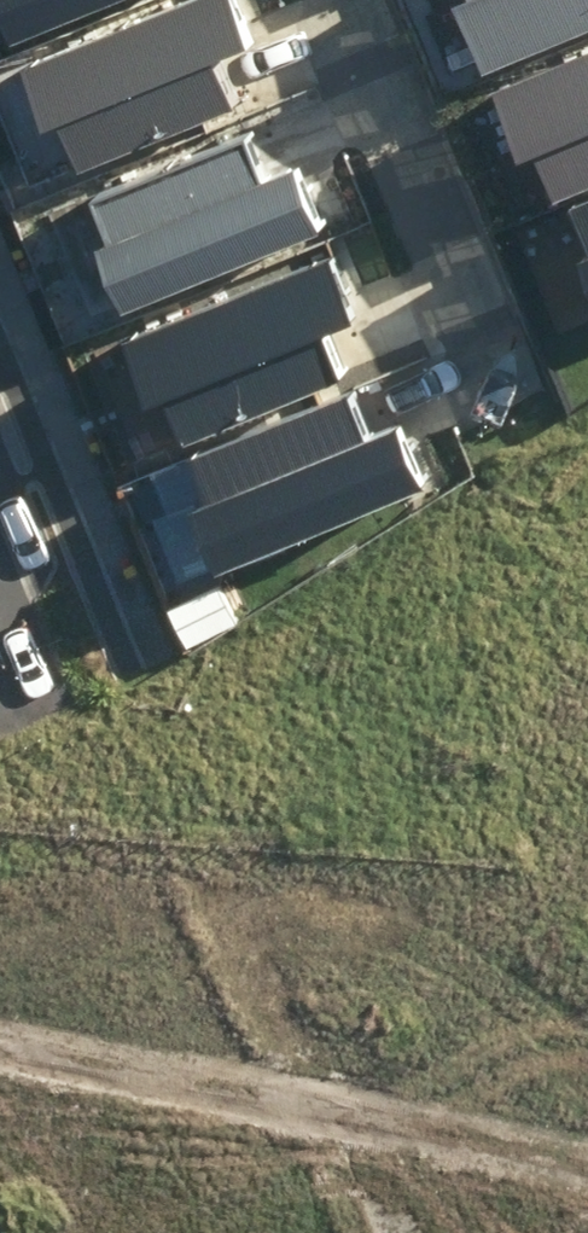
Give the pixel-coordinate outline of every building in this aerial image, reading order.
[(22,15),(60,0),(16,0),(22,15)] [(34,52),(60,116),(76,109),(91,145),(240,84),(226,51),(262,36),(247,0),(162,0),(34,52)] [(500,36),(587,1),(587,0),(486,0),(500,36)] [(515,73),(541,137),(557,130),(572,166),(587,160),(587,44),(515,73)] [(109,228),(135,291),(336,210),(309,144),(273,158),(260,125),(111,185),(125,221),(109,228)] [(344,242),(143,324),(169,387),(186,381),(201,417),(349,356),(336,323),(371,308),(344,242)] [(197,485),(223,548),(423,467),(396,401),(361,415),(347,382),(198,443),(213,478),(197,485)]
